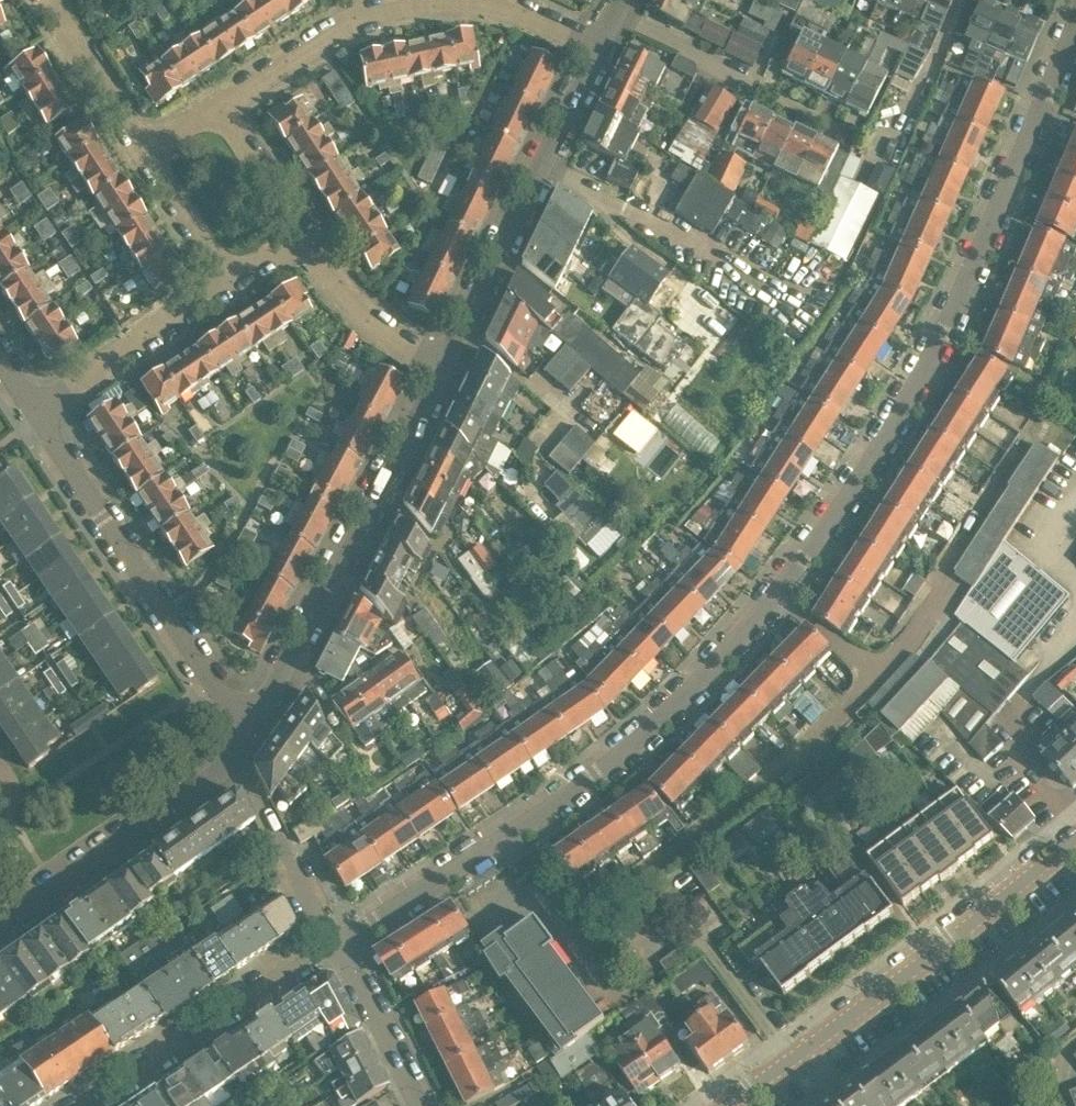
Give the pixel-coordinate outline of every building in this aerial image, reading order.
[(271,28),(252,1),(252,0),(245,0),(242,2),(245,6),(235,13),(253,40),(271,28)] [(289,16),(278,0),(252,0),(252,1),(271,28),(289,16)] [(289,16),(310,2),(309,0),(278,0),(289,16)] [(690,14),(667,0),(649,0),(646,7),(683,29),(690,14)] [(706,0),(705,0),(667,0),(690,14),(706,20),(708,21),(711,15),(701,10),(706,0)] [(769,31),(772,33),(783,12),(756,0),(754,0),(748,15),(765,23),(763,28),(769,31)] [(794,13),(800,0),(776,0),(774,4),(794,13)] [(835,11),(810,0),(803,0),(795,15),(828,31),(838,13),(835,11)] [(835,11),(840,0),(810,0),(835,11)] [(877,5),(876,4),(870,18),(869,20),(873,22),(885,28),(890,30),(904,0),(879,0),(877,5)] [(890,30),(885,28),(883,33),(887,35),(903,43),(907,45),(910,38),(902,35),(906,25),(914,28),(916,29),(929,0),(904,0),(890,30)] [(938,32),(952,0),(929,0),(916,29),(914,28),(910,38),(907,45),(909,45),(919,50),(929,28),(938,32)] [(961,69),(972,74),(975,69),(1000,9),(981,0),(980,0),(979,4),(968,0),(967,0),(954,34),(973,43),(961,69)] [(169,18),(161,6),(154,11),(162,23),(169,18)] [(1021,17),(1000,9),(975,69),(985,73),(995,52),(1003,56),(1021,17)] [(855,12),(852,21),(859,24),(871,28),(873,22),(869,20),(870,18),(855,12)] [(222,15),(214,21),(234,52),(253,40),(235,13),(225,19),(222,15)] [(1021,17),(1003,56),(994,77),(1000,79),(1005,69),(1004,69),(1008,58),(1014,60),(1005,82),(1016,86),(1042,27),(1021,17)] [(760,48),(769,31),(763,28),(744,18),(735,35),(760,48)] [(789,30),(800,35),(781,74),(804,85),(824,45),(824,44),(822,43),(827,34),(795,18),(789,30)] [(698,37),(722,49),(730,33),(708,21),(706,20),(698,37)] [(852,39),(854,35),(859,24),(852,21),(851,20),(844,35),(852,39)] [(216,64),(234,52),(214,21),(205,27),(208,31),(198,37),(216,64)] [(143,34),(135,22),(128,27),(136,39),(143,34)] [(0,35),(0,36),(4,44),(13,41),(8,31),(0,35)] [(880,32),(877,40),(846,106),(866,116),(886,75),(876,70),(887,48),(904,56),(909,45),(907,45),(903,43),(887,35),(883,33),(880,32)] [(196,77),(216,64),(198,37),(189,43),(182,33),(173,40),(176,46),(196,77)] [(448,37),(454,70),(469,66),(470,71),(478,70),(470,33),(448,37)] [(760,48),(735,35),(732,33),(724,52),(752,66),(760,48)] [(441,72),(454,70),(448,37),(426,42),(433,78),(442,77),(441,72)] [(825,96),(846,106),(877,40),(873,38),(871,38),(870,38),(868,38),(867,38),(865,39),(864,40),(862,41),(862,42),(854,59),(845,54),(825,96)] [(404,46),(410,79),(421,77),(423,88),(434,85),(433,79),(433,78),(426,42),(404,46)] [(845,54),(824,44),(824,45),(804,85),(825,96),(845,54)] [(928,54),(919,50),(909,45),(904,56),(894,74),(912,83),(928,54)] [(179,89),(196,77),(176,46),(169,51),(172,55),(161,62),(179,89)] [(390,88),(389,88),(390,95),(391,94),(400,93),(401,92),(399,81),(410,79),(404,46),(382,51),(390,88)] [(627,46),(617,68),(656,92),(666,71),(627,46)] [(13,75),(22,90),(50,72),(36,51),(4,71),(9,78),(13,75)] [(379,91),(389,88),(390,88),(382,51),(360,56),(366,88),(378,86),(379,91)] [(548,88),(558,66),(531,53),(525,64),(521,62),(516,72),(548,88)] [(671,68),(693,80),(696,75),(696,69),(692,65),(677,56),(671,68)] [(179,89),(161,62),(148,71),(145,67),(138,71),(159,102),(179,89)] [(319,75),(338,104),(350,96),(331,68),(319,75)] [(607,87),(647,110),(656,92),(617,68),(607,87)] [(511,73),(501,69),(498,77),(507,82),(511,73)] [(62,91),(50,72),(22,90),(28,99),(19,105),(25,115),(62,91)] [(538,108),(548,88),(516,72),(510,84),(515,86),(510,95),(538,108)] [(949,85),(945,93),(993,114),(1002,94),(960,75),(955,87),(949,85)] [(945,93),(949,85),(943,82),(939,90),(945,93)] [(607,87),(598,107),(636,132),(647,110),(607,87)] [(688,119),(715,136),(735,102),(708,87),(688,119)] [(458,90),(461,104),(469,103),(466,89),(458,90)] [(62,91),(25,115),(30,123),(40,116),(46,126),(74,108),(62,91)] [(402,102),(400,93),(391,94),(393,104),(402,102)] [(499,97),(490,93),(486,101),(496,106),(499,97)] [(984,134),(993,114),(945,93),(941,102),(947,105),(942,116),(984,134)] [(428,97),(431,110),(439,109),(436,95),(428,97)] [(450,107),(448,95),(439,96),(441,109),(450,107)] [(529,127),(538,108),(510,95),(506,104),(502,102),(497,112),(529,127)] [(354,103),(350,96),(338,104),(342,111),(354,103)] [(284,139),(311,121),(302,107),(306,105),(302,98),(271,119),(284,139)] [(389,98),(381,100),(383,109),(391,107),(389,98)] [(393,104),(396,118),(405,117),(402,102),(393,104)] [(638,134),(636,132),(598,107),(581,142),(616,159),(606,179),(629,190),(639,170),(644,159),(629,152),(638,134)] [(771,118),(750,108),(730,148),(751,158),(758,143),(771,118)] [(492,114),(482,109),(478,117),(487,122),(492,114)] [(519,147),(529,127),(497,112),(492,122),(496,124),(492,134),(519,147)] [(16,121),(11,113),(0,120),(0,123),(4,128),(16,121)] [(931,125),(927,133),(975,154),(984,134),(942,116),(937,127),(931,125)] [(793,129),(771,118),(758,143),(751,158),(773,169),(793,129)] [(715,136),(688,119),(667,154),(693,173),(715,136)] [(20,127),(16,121),(4,128),(8,135),(20,127)] [(69,161),(97,143),(82,121),(55,139),(69,161)] [(318,131),(311,121),(284,139),(296,158),(328,137),(334,134),(327,125),(318,131)] [(350,135),(345,127),(336,133),(341,141),(350,135)] [(773,169),(796,180),(816,140),(793,129),(773,169)] [(966,174),(975,154),(927,133),(923,142),(930,145),(925,156),(966,174)] [(509,168),(519,147),(492,134),(486,145),(476,140),(471,150),(477,152),(509,168)] [(296,158),(309,177),(336,159),(330,149),(334,146),(328,137),(296,158)] [(430,184),(448,146),(435,139),(417,178),(430,184)] [(836,150),(816,140),(796,180),(816,190),(829,196),(849,156),(836,150)] [(65,176),(71,185),(108,161),(97,143),(69,161),(75,169),(65,176)] [(43,146),(34,152),(39,159),(48,154),(43,146)] [(705,180),(696,175),(674,212),(712,235),(723,216),(761,238),(770,222),(733,200),(734,197),(732,196),(747,165),(719,151),(705,180)] [(380,167),(392,159),(387,152),(375,160),(380,167)] [(499,188),(509,168),(477,152),(472,162),(477,164),(472,174),(499,188)] [(1060,176),(1075,183),(1075,154),(1070,152),(1060,176)] [(363,155),(354,161),(359,169),(368,163),(363,155)] [(966,174),(925,156),(920,167),(914,165),(910,174),(957,195),(966,174)] [(342,168),(336,159),(309,177),(321,195),(352,174),(346,165),(342,168)] [(120,179),(108,161),(71,185),(77,194),(86,187),(93,197),(120,179)] [(666,176),(686,188),(694,174),(675,161),(666,176)] [(357,170),(352,174),(321,195),(333,213),(360,196),(354,186),(364,180),(357,170)] [(472,174),(467,185),(494,199),(499,188),(472,174)] [(948,214),(957,195),(910,174),(906,182),(912,185),(907,196),(948,214)] [(1049,200),(1075,212),(1075,183),(1060,176),(1049,200)] [(89,213),(95,222),(132,197),(120,179),(93,197),(99,206),(89,213)] [(847,262),(878,198),(839,180),(808,242),(847,262)] [(10,191),(14,198),(26,190),(21,183),(10,191)] [(452,190),(447,200),(484,219),(494,199),(467,185),(462,195),(452,190)] [(596,219),(591,215),(558,188),(548,208),(587,238),(596,219)] [(42,204),(54,196),(49,189),(37,197),(42,204)] [(758,197),(747,189),(740,200),(751,207),(758,197)] [(31,197),(26,190),(14,198),(19,205),(31,197)] [(388,191),(379,197),(383,205),(393,199),(388,191)] [(58,203),(54,196),(42,204),(46,211),(58,203)] [(333,213),(345,232),(376,211),(370,202),(366,204),(360,196),(333,213)] [(939,235),(948,214),(907,196),(902,207),(896,205),(892,214),(939,235)] [(144,216),(132,197),(95,222),(101,230),(110,224),(117,234),(144,216)] [(780,210),(758,198),(752,210),(774,221),(780,210)] [(474,239),(484,219),(447,200),(442,210),(452,215),(447,225),(474,239)] [(1049,200),(1039,225),(1073,240),(1075,232),(1075,212),(1049,200)] [(394,201),(385,207),(389,214),(398,209),(394,201)] [(539,227),(573,252),(578,256),(587,238),(548,208),(539,227)] [(382,220),(376,211),(345,232),(356,250),(384,232),(378,223),(382,220)] [(930,255),(939,235),(892,214),(888,222),(894,225),(889,237),(902,243),(930,255)] [(125,255),(156,234),(144,216),(117,234),(126,247),(122,250),(125,255)] [(34,228),(39,235),(51,227),(46,220),(34,228)] [(800,224),(793,237),(806,244),(813,230),(800,224)] [(409,225),(400,230),(405,238),(413,232),(413,231),(409,225)] [(432,230),(427,240),(465,258),(474,239),(447,225),(442,235),(432,230)] [(777,249),(786,233),(771,225),(762,241),(777,249)] [(66,241),(78,233),(73,226),(61,234),(66,241)] [(55,234),(51,227),(39,235),(43,242),(55,234)] [(567,266),(573,252),(539,227),(531,244),(564,271),(568,273),(569,272),(571,268),(567,266)] [(1028,250),(1075,270),(1075,268),(1075,260),(1073,259),(1075,253),(1075,246),(1037,229),(1028,250)] [(384,232),(356,250),(370,271),(398,253),(384,232)] [(0,234),(0,261),(19,248),(25,245),(18,235),(9,242),(3,233),(0,234)] [(83,240),(78,233),(66,241),(71,248),(83,240)] [(170,255),(156,234),(125,255),(119,258),(125,267),(135,261),(142,273),(170,255)] [(455,279),(465,258),(427,240),(423,250),(433,255),(428,266),(455,279)] [(919,280),(930,255),(902,243),(893,264),(883,259),(885,255),(875,251),(872,259),(919,280)] [(573,275),(569,272),(568,273),(564,271),(531,244),(521,263),(562,297),(573,275)] [(19,248),(0,261),(0,287),(27,269),(20,259),(24,256),(19,248)] [(608,278),(599,290),(626,310),(611,330),(634,348),(664,370),(682,346),(654,324),(662,315),(657,312),(647,305),(664,281),(668,276),(631,248),(615,270),(607,264),(600,273),(608,278)] [(1028,250),(1019,270),(1061,288),(1066,277),(1071,279),(1075,270),(1028,250)] [(108,265),(118,259),(112,251),(103,257),(108,265)] [(181,273),(170,255),(142,273),(154,291),(181,273)] [(58,264),(63,272),(75,264),(70,256),(58,264)] [(870,280),(910,301),(919,280),(872,259),(868,268),(875,272),(871,281),(870,280)] [(79,271),(75,264),(63,272),(68,278),(79,271)] [(413,284),(445,299),(455,279),(428,266),(423,276),(412,271),(407,281),(413,284)] [(27,269),(0,287),(0,288),(11,306),(49,281),(43,272),(33,278),(27,269)] [(102,269),(90,277),(95,284),(107,276),(102,269)] [(1019,270),(1010,290),(1058,311),(1061,302),(1056,300),(1061,288),(1019,270)] [(551,332),(562,320),(546,307),(550,302),(517,273),(506,295),(539,324),(539,323),(551,332)] [(595,276),(585,290),(592,295),(602,282),(595,276)] [(131,280),(122,286),(127,293),(136,287),(131,280)] [(898,321),(910,301),(870,280),(865,289),(859,285),(854,293),(898,321)] [(11,306),(24,324),(51,306),(45,296),(54,290),(49,281),(11,306)] [(404,294),(409,286),(399,281),(395,289),(404,294)] [(87,283),(74,291),(79,298),(91,290),(87,283)] [(292,284),(274,296),(292,323),(310,311),(292,284)] [(436,319),(445,299),(413,284),(409,293),(413,295),(408,306),(436,319)] [(1010,290),(1002,310),(1043,329),(1048,317),(1054,320),(1058,311),(1010,290)] [(885,340),(898,321),(854,293),(849,302),(854,305),(848,316),(885,340)] [(539,324),(506,295),(499,309),(532,338),(539,324)] [(280,331),(292,323),(274,296),(253,309),(277,346),(286,340),(280,331)] [(57,315),(51,306),(24,324),(36,344),(68,322),(62,312),(57,315)] [(269,352),(277,346),(253,309),(235,321),(253,349),(263,342),(269,352)] [(492,323),(525,352),(532,338),(499,309),(492,323)] [(1002,310),(993,331),(1040,351),(1044,342),(1038,340),(1043,329),(1002,310)] [(88,320),(83,312),(75,318),(80,326),(88,320)] [(622,395),(630,387),(640,375),(585,327),(568,313),(562,320),(551,332),(565,345),(591,368),(622,395)] [(873,359),(885,340),(848,316),(841,326),(835,322),(830,331),(873,359)] [(243,355),(253,349),(235,321),(217,333),(238,365),(246,359),(243,355)] [(68,322),(36,344),(48,361),(76,343),(69,333),(73,330),(68,322)] [(517,368),(525,352),(492,323),(484,339),(517,368)] [(862,377),(873,359),(830,331),(825,339),(825,338),(818,349),(824,353),(862,377)] [(1040,351),(993,331),(984,352),(1026,370),(1031,358),(1036,360),(1040,351)] [(350,332),(342,347),(350,351),(357,338),(350,332)] [(237,366),(238,365),(217,333),(198,346),(216,373),(226,367),(232,376),(240,370),(237,366)] [(309,348),(316,358),(324,352),(318,341),(309,348)] [(569,393),(591,368),(565,345),(543,370),(569,393)] [(206,380),(216,373),(198,346),(179,358),(200,390),(209,384),(206,380)] [(342,347),(335,360),(343,365),(350,351),(342,347)] [(850,395),(862,377),(824,353),(818,349),(816,347),(813,353),(808,350),(800,363),(807,367),(850,395)] [(480,349),(470,369),(510,401),(510,400),(512,401),(520,385),(480,349)] [(982,356),(970,374),(1001,394),(1013,376),(982,356)] [(192,396),(200,390),(179,358),(160,371),(178,399),(189,391),(192,396)] [(295,358),(288,363),(296,375),(304,370),(295,358)] [(335,360),(333,364),(331,368),(344,375),(356,382),(360,374),(343,365),(335,360)] [(290,379),(296,375),(288,363),(282,368),(290,379)] [(405,382),(379,368),(369,363),(358,384),(363,387),(393,404),(405,382)] [(251,367),(243,372),(248,381),(256,375),(251,367)] [(837,414),(850,395),(807,367),(802,375),(807,379),(800,390),(812,398),(837,414)] [(501,419),(510,401),(470,369),(461,387),(501,419)] [(165,407),(178,399),(160,371),(141,384),(162,415),(168,411),(165,407)] [(989,413),(1001,394),(970,374),(958,393),(989,413)] [(356,383),(347,378),(343,385),(352,391),(356,383)] [(124,395),(130,405),(137,415),(145,409),(144,409),(149,406),(141,394),(137,387),(124,395)] [(383,423),(393,404),(363,387),(358,396),(362,399),(357,408),(383,423)] [(491,438),(501,419),(461,387),(452,406),(483,434),(491,439),(491,438)] [(650,404),(630,387),(622,395),(642,412),(650,404)] [(245,393),(253,404),(260,400),(252,388),(245,393)] [(205,397),(211,405),(211,406),(219,401),(213,392),(205,397)] [(989,413),(958,393),(946,411),(977,431),(989,413)] [(785,402),(780,410),(823,437),(837,414),(812,398),(809,402),(797,394),(790,405),(785,402)] [(1006,400),(1000,396),(997,401),(1003,405),(1006,400)] [(210,406),(210,405),(205,397),(197,402),(203,410),(210,406)] [(683,400),(663,421),(677,434),(697,413),(683,400)] [(100,439),(132,418),(131,418),(137,415),(130,405),(121,412),(114,402),(87,420),(100,439)] [(452,406),(443,424),(485,468),(498,442),(491,438),(491,439),(483,434),(452,406)] [(336,421),(340,412),(331,407),(327,416),(336,421)] [(322,415),(309,408),(305,416),(318,423),(322,415)] [(372,442),(383,423),(357,408),(352,418),(348,416),(343,425),(342,426),(372,442)] [(146,410),(138,415),(142,423),(151,418),(146,410)] [(811,456),(823,437),(780,410),(774,418),(780,421),(773,432),(811,456)] [(965,450),(977,431),(946,411),(934,430),(965,450)] [(612,436),(636,455),(656,431),(632,412),(612,436)] [(100,439),(112,458),(139,439),(143,436),(132,418),(100,439)] [(362,462),(372,442),(342,426),(343,425),(337,422),(332,433),(342,438),(336,448),(362,462)] [(471,480),(485,468),(443,424),(434,443),(460,471),(467,479),(471,481),(471,480)] [(189,431),(195,441),(202,437),(196,426),(189,431)] [(575,426),(561,442),(580,461),(594,444),(575,426)] [(953,469),(965,450),(934,430),(922,448),(953,469)] [(799,474),(811,456),(773,432),(767,442),(761,438),(756,446),(799,474)] [(161,437),(170,445),(177,440),(168,433),(161,437)] [(145,448),(139,439),(112,458),(125,477),(156,456),(156,455),(161,452),(161,451),(155,442),(145,448)] [(313,461),(316,463),(320,455),(305,447),(292,440),(288,447),(296,452),(301,455),(313,461)] [(538,450),(527,440),(523,447),(515,456),(530,468),(533,457),(538,450)] [(569,475),(580,461),(561,442),(548,458),(569,475)] [(434,443),(424,462),(451,489),(456,503),(467,479),(460,471),(434,443)] [(170,445),(161,451),(161,452),(165,458),(175,453),(170,445)] [(787,493),(799,474),(756,446),(751,454),(756,458),(750,469),(787,493)] [(1058,458),(1040,446),(1033,456),(1052,468),(1058,458)] [(321,452),(320,455),(316,463),(352,481),(362,462),(336,448),(331,458),(321,452)] [(922,448),(910,467),(941,487),(953,469),(922,448)] [(308,471),(313,461),(301,455),(296,452),(291,462),(308,471)] [(125,477),(136,494),(163,476),(157,466),(161,463),(156,456),(125,477)] [(1045,478),(1052,468),(1033,456),(1026,466),(1045,478)] [(414,481),(442,512),(449,516),(456,503),(451,489),(424,462),(414,481)] [(292,470),(280,463),(275,471),(288,478),(292,470)] [(341,501),(352,481),(316,463),(311,472),(321,478),(315,487),(341,501)] [(169,485),(163,476),(136,494),(148,512),(180,491),(185,488),(194,482),(196,481),(196,480),(208,472),(203,465),(191,473),(180,480),(179,478),(169,485)] [(1038,489),(1045,478),(1026,466),(1019,476),(1038,489)] [(929,506),(932,502),(940,489),(941,487),(910,467),(898,486),(929,506)] [(775,511),(787,493),(750,469),(743,479),(737,475),(732,483),(775,511)] [(31,498),(13,471),(0,480),(0,519),(31,498)] [(569,522),(577,530),(574,536),(584,547),(586,545),(598,557),(621,535),(605,519),(601,518),(587,504),(589,503),(557,472),(543,485),(560,503),(555,508),(569,522)] [(1031,499),(1038,489),(1019,476),(1013,486),(1014,487),(1031,499)] [(442,512),(414,481),(403,503),(431,534),(438,537),(449,516),(442,512)] [(200,490),(194,482),(185,488),(191,497),(200,490)] [(764,530),(775,511),(732,483),(727,491),(733,495),(726,505),(764,530)] [(917,524),(918,523),(929,506),(898,486),(886,504),(917,524)] [(336,511),(341,501),(315,487),(310,497),(336,511)] [(1025,508),(1031,499),(1014,487),(1008,497),(1025,508)] [(962,522),(970,509),(940,489),(932,502),(962,522)] [(185,500),(180,491),(148,512),(160,530),(187,512),(181,503),(185,500)] [(228,511),(231,510),(240,504),(236,496),(223,504),(228,511)] [(274,504),(261,497),(257,504),(270,511),(274,504)] [(283,497),(279,505),(288,510),(293,502),(283,497)] [(325,531),(336,511),(310,497),(305,507),(295,502),(290,512),(295,515),(295,514),(325,531)] [(1018,518),(1025,508),(1008,497),(1001,507),(1018,518)] [(12,539),(45,517),(31,498),(0,519),(0,521),(12,539)] [(752,548),(764,530),(726,505),(719,516),(702,504),(696,512),(752,548)] [(917,524),(886,504),(874,523),(905,543),(917,524)] [(918,523),(948,543),(959,526),(929,506),(918,523)] [(1012,528),(1018,518),(1001,507),(995,517),(1012,528)] [(228,511),(222,515),(226,523),(235,517),(231,510),(228,511)] [(160,530),(172,548),(203,527),(204,528),(209,524),(209,523),(203,515),(193,522),(187,512),(160,530)] [(314,551),(325,531),(295,514),(295,515),(290,512),(284,522),(294,527),(289,537),(314,551)] [(739,568),(752,548),(696,512),(691,520),(709,532),(703,542),(714,550),(739,568)] [(398,513),(388,533),(409,557),(420,563),(423,565),(431,549),(398,513)] [(58,537),(45,517),(12,539),(26,559),(58,537)] [(1006,538),(1012,528),(995,517),(989,526),(1006,538)] [(894,561),(905,543),(874,523),(862,541),(894,561)] [(999,548),(1006,538),(989,526),(982,536),(999,548)] [(210,536),(209,535),(204,528),(203,527),(172,548),(184,567),(212,549),(205,539),(210,536)] [(240,536),(252,543),(256,535),(244,529),(240,536)] [(415,573),(420,563),(409,557),(388,533),(378,552),(402,579),(407,569),(415,573)] [(526,546),(535,557),(550,547),(542,535),(526,546)] [(248,550),(252,543),(240,536),(236,544),(248,550)] [(993,557),(999,548),(982,536),(976,546),(993,557)] [(26,559),(39,579),(71,557),(58,537),(26,559)] [(304,571),(314,551),(289,537),(283,547),(274,542),(268,552),(304,571)] [(629,546),(622,538),(615,545),(622,552),(629,546)] [(455,555),(458,560),(471,580),(484,598),(495,591),(493,589),(496,587),(495,586),(489,577),(487,578),(484,574),(482,572),(469,552),(465,548),(462,543),(455,539),(449,548),(455,555)] [(882,580),(894,561),(862,541),(850,560),(882,580)] [(973,587),(955,615),(962,621),(1013,663),(1069,595),(1003,541),(999,548),(993,557),(986,567),(980,577),(973,587)] [(673,563),(680,556),(666,543),(659,551),(672,563),(673,563)] [(480,545),(469,552),(482,572),(484,574),(495,566),(480,545)] [(680,556),(716,592),(739,568),(714,550),(710,554),(698,545),(691,553),(686,549),(680,556)] [(535,557),(526,546),(504,562),(513,573),(535,557)] [(986,567),(993,557),(976,546),(969,556),(986,567)] [(293,590),(304,571),(268,552),(263,562),(273,567),(268,576),(293,590)] [(399,585),(402,579),(378,552),(369,571),(386,591),(402,599),(407,589),(399,585)] [(702,607),(716,592),(680,556),(673,563),(677,567),(669,576),(702,607)] [(980,577),(986,567),(969,556),(963,566),(980,577)] [(85,576),(71,557),(39,579),(52,598),(85,576)] [(870,599),(882,580),(850,560),(838,578),(870,599)] [(489,577),(495,586),(512,575),(506,566),(489,577)] [(973,587),(980,577),(963,566),(956,575),(973,587)] [(223,568),(219,576),(232,583),(236,575),(223,568)] [(570,569),(558,580),(572,596),(584,585),(570,569)] [(386,591),(369,571),(360,588),(395,628),(407,606),(403,600),(402,599),(386,591)] [(687,623),(702,607),(669,576),(660,584),(656,580),(656,581),(649,575),(643,581),(687,623)] [(52,598),(66,618),(98,596),(85,576),(52,598)] [(232,583),(219,576),(215,583),(228,590),(232,583)] [(282,611),(293,590),(268,576),(262,586),(252,581),(247,591),(282,611)] [(858,617),(870,599),(838,578),(826,597),(858,617)] [(671,639),(687,623),(643,581),(637,588),(647,598),(638,607),(671,639)] [(10,598),(17,593),(10,582),(3,587),(10,598)] [(252,606),(247,616),(272,631),(282,611),(247,591),(242,601),(252,606)] [(25,605),(17,593),(10,598),(18,610),(25,605)] [(111,615),(98,596),(66,618),(79,637),(111,615)] [(846,636),(858,617),(826,597),(814,616),(846,636)] [(370,609),(354,601),(334,637),(360,649),(374,656),(391,644),(384,634),(376,630),(378,625),(365,618),(370,609)] [(5,602),(0,605),(0,611),(5,618),(13,613),(5,602)] [(619,619),(626,612),(619,606),(613,613),(619,619)] [(425,607),(412,617),(424,638),(427,636),(435,648),(446,640),(425,607)] [(626,612),(619,619),(656,654),(671,639),(638,607),(630,616),(626,612)] [(612,614),(606,620),(612,626),(618,620),(612,614)] [(79,637),(92,657),(125,635),(111,615),(79,637)] [(224,629),(229,621),(220,616),(215,624),(224,629)] [(261,650),(272,631),(247,616),(241,626),(237,624),(231,634),(261,650)] [(473,621),(480,632),(488,626),(481,616),(473,621)] [(641,670),(656,654),(619,619),(618,620),(612,626),(617,630),(608,639),(641,670)] [(931,700),(901,732),(912,742),(941,711),(970,745),(984,761),(1004,745),(986,725),(1020,684),(1027,675),(1013,663),(962,621),(929,661),(930,663),(950,680),(931,700)] [(34,623),(26,628),(34,639),(41,634),(34,623)] [(806,626),(790,642),(817,668),(833,652),(806,626)] [(27,644),(34,639),(26,628),(20,633),(27,644)] [(626,686),(641,670),(608,639),(602,632),(599,635),(592,628),(579,640),(626,686)] [(49,646),(41,634),(34,639),(42,651),(49,646)] [(541,655),(525,634),(509,647),(525,668),(541,655)] [(138,655),(125,635),(92,657),(106,677),(138,655)] [(360,649),(334,637),(316,674),(341,686),(346,676),(349,678),(354,673),(357,677),(362,674),(358,668),(371,659),(358,653),(360,649)] [(42,651),(34,639),(27,644),(35,656),(42,651)] [(603,710),(626,686),(579,640),(570,649),(581,660),(576,664),(590,680),(585,684),(603,710)] [(802,684),(817,668),(790,642),(775,658),(802,684)] [(397,654),(381,665),(408,705),(425,692),(419,684),(397,654)] [(867,703),(856,715),(865,723),(865,724),(874,716),(877,713),(899,732),(900,733),(901,732),(931,700),(950,680),(930,663),(927,666),(914,654),(867,703)] [(133,688),(137,695),(156,682),(138,655),(106,677),(120,697),(133,688)] [(760,674),(786,700),(792,694),(797,700),(792,705),(812,724),(826,710),(808,691),(805,694),(798,688),(802,684),(775,658),(760,674)] [(64,677),(71,672),(64,660),(56,665),(64,677)] [(16,681),(2,661),(0,663),(0,691),(16,681)] [(501,668),(510,682),(515,678),(513,674),(519,670),(512,661),(501,668)] [(554,661),(545,667),(584,723),(603,710),(585,684),(578,675),(568,681),(554,661)] [(398,711),(408,705),(381,665),(365,677),(396,722),(397,722),(399,724),(405,721),(398,711)] [(566,735),(584,723),(545,667),(537,672),(547,686),(537,693),(542,700),(566,735)] [(51,685),(58,681),(50,669),(43,674),(51,685)] [(443,675),(455,693),(464,688),(452,669),(443,675)] [(71,672),(64,677),(71,688),(79,683),(71,672)] [(760,674),(744,690),(771,716),(786,700),(760,674)] [(500,675),(485,685),(495,698),(509,688),(500,675)] [(1070,682),(1063,675),(1056,683),(1063,690),(1070,682)] [(380,734),(388,729),(396,722),(365,677),(349,688),(380,734)] [(808,679),(802,685),(813,696),(819,690),(808,679)] [(16,681),(0,691),(0,720),(29,700),(16,681)] [(66,692),(58,681),(51,685),(59,697),(66,692)] [(1064,697),(1047,681),(1032,698),(1048,712),(1064,697)] [(51,685),(43,691),(51,702),(59,697),(51,685)] [(331,700),(341,713),(365,747),(374,741),(373,739),(380,734),(349,688),(331,700)] [(464,688),(455,693),(455,694),(466,712),(455,722),(462,731),(481,714),(465,688),(464,688)] [(500,696),(509,710),(518,704),(527,698),(520,688),(512,695),(508,690),(500,696)] [(756,731),(771,716),(744,690),(729,705),(756,731)] [(314,749),(323,760),(327,764),(343,749),(329,734),(322,727),(324,725),(306,693),(305,692),(291,712),(308,742),(314,749)] [(566,735),(542,700),(537,693),(528,699),(527,698),(518,704),(548,748),(566,735)] [(449,715),(448,713),(435,694),(425,700),(440,722),(449,715)] [(1064,697),(1048,712),(1059,722),(1034,746),(1044,756),(1074,787),(1075,785),(1075,710),(1074,708),(1064,697)] [(10,742),(43,720),(29,700),(0,720),(0,727),(10,742)] [(514,716),(504,723),(530,760),(548,748),(518,704),(509,710),(514,716)] [(729,705),(713,721),(740,747),(756,731),(729,705)] [(95,723),(109,714),(104,707),(90,716),(95,723)] [(309,777),(323,760),(314,749),(308,742),(291,712),(278,730),(298,764),(301,766),(309,777)] [(877,713),(874,716),(891,738),(899,732),(877,713)] [(56,740),(43,720),(10,742),(29,769),(48,756),(43,749),(56,740)] [(76,736),(90,727),(85,720),(71,729),(76,736)] [(763,769),(740,747),(713,721),(698,737),(725,763),(746,782),(763,769)] [(512,772),(530,760),(504,723),(495,729),(491,724),(483,729),(512,772)] [(494,785),(512,772),(483,729),(475,735),(479,740),(469,747),(494,785)] [(298,764),(278,730),(265,747),(284,781),(297,798),(306,789),(294,775),(301,766),(298,764)] [(698,737),(683,753),(710,779),(725,763),(698,737)] [(289,806),(297,798),(284,781),(265,747),(255,762),(254,768),(270,799),(276,789),(289,806)] [(476,797),(494,785),(469,747),(459,754),(455,749),(447,754),(476,797)] [(683,753),(667,768),(694,795),(694,794),(709,809),(726,795),(710,779),(683,753)] [(458,810),(476,797),(447,754),(439,760),(443,765),(432,772),(458,810)] [(694,794),(694,795),(667,768),(652,784),(679,810),(690,825),(697,819),(692,811),(695,809),(701,816),(709,809),(694,794)] [(404,779),(435,825),(453,812),(425,771),(415,778),(411,774),(404,779)] [(417,837),(435,825),(404,779),(396,785),(399,789),(388,796),(417,837)] [(648,787),(630,800),(652,831),(670,818),(648,787)] [(240,792),(232,790),(220,799),(241,829),(254,820),(240,793),(240,792)] [(958,791),(940,804),(976,853),(994,840),(958,791)] [(345,792),(331,802),(336,809),(350,800),(345,792)] [(990,818),(1014,840),(1035,821),(1010,793),(1002,800),(1006,804),(990,818)] [(399,850),(417,837),(388,796),(378,803),(375,799),(367,804),(399,850)] [(817,825),(827,817),(811,796),(800,804),(817,825)] [(228,838),(241,829),(220,799),(207,809),(228,838)] [(651,831),(652,831),(630,800),(612,813),(633,843),(634,843),(644,859),(662,846),(651,831)] [(381,862),(399,850),(367,804),(359,810),(362,814),(353,820),(381,862)] [(977,854),(976,853),(940,804),(922,818),(959,868),(960,867),(977,854)] [(343,806),(333,813),(325,819),(363,875),(381,862),(353,820),(343,806)] [(214,848),(228,838),(207,809),(194,818),(214,848)] [(612,813),(594,825),(615,856),(633,843),(612,813)] [(300,843),(313,836),(321,830),(323,829),(319,823),(315,817),(292,830),(300,843)] [(202,857),(214,848),(194,818),(181,827),(202,857)] [(959,868),(922,818),(904,831),(941,881),(940,881),(941,883),(961,869),(960,867),(959,868)] [(323,829),(321,830),(330,843),(320,850),(325,859),(345,887),(363,875),(325,819),(319,823),(323,829)] [(597,869),(615,856),(594,825),(576,838),(597,869)] [(188,866),(202,857),(181,827),(168,836),(188,866)] [(923,894),(940,881),(941,881),(904,831),(886,844),(922,893),(923,894)] [(173,877),(188,866),(168,836),(151,848),(153,852),(154,851),(173,877)] [(578,882),(597,869),(576,838),(557,851),(578,882)] [(922,893),(886,844),(868,858),(904,906),(922,893)] [(153,852),(127,870),(146,898),(147,897),(157,890),(160,894),(175,884),(171,878),(173,877),(154,851),(153,852)] [(750,964),(757,959),(784,995),(810,976),(810,975),(867,933),(868,933),(894,913),(852,856),(845,855),(831,866),(830,872),(844,892),(833,900),(825,889),(814,897),(809,891),(803,890),(788,901),(788,907),(792,913),(781,921),(790,933),(782,938),(772,924),(738,949),(750,964)] [(711,876),(699,861),(689,869),(700,884),(711,876)] [(151,903),(147,897),(146,898),(127,870),(105,885),(129,919),(133,925),(154,910),(150,904),(151,903)] [(255,894),(248,884),(240,889),(247,899),(255,894)] [(105,885),(84,900),(109,936),(129,922),(128,920),(129,919),(105,885)] [(276,942),(290,933),(292,925),(274,888),(261,897),(267,906),(256,913),(276,942)] [(256,956),(276,942),(256,913),(247,919),(230,896),(220,903),(256,956)] [(88,952),(109,936),(84,900),(63,915),(88,952)] [(154,910),(164,924),(167,922),(172,917),(163,903),(154,910)] [(220,903),(210,909),(220,924),(216,927),(222,936),(215,941),(235,970),(256,956),(220,903)] [(452,903),(432,915),(453,947),(456,944),(458,946),(470,939),(468,937),(472,934),(461,917),(452,903)] [(56,919),(39,931),(67,971),(69,975),(72,973),(74,972),(71,968),(83,959),(88,956),(86,953),(88,952),(63,915),(56,919)] [(413,927),(434,959),(441,954),(453,947),(432,915),(413,927)] [(1047,939),(1075,974),(1075,915),(1059,929),(1055,929),(1050,933),(1049,937),(1047,939)] [(507,976),(564,1052),(587,1035),(606,1021),(552,949),(556,946),(535,919),(523,928),(519,923),(486,948),(493,956),(487,960),(500,981),(507,976)] [(164,924),(146,936),(164,964),(162,965),(166,971),(168,970),(175,980),(172,982),(176,988),(179,986),(189,1001),(209,988),(189,956),(188,957),(186,954),(187,953),(179,941),(167,922),(164,924)] [(209,988),(235,970),(215,941),(205,925),(203,926),(202,926),(179,941),(187,953),(186,954),(188,957),(189,956),(209,988)] [(413,927),(394,940),(414,971),(416,970),(418,972),(431,964),(430,961),(434,959),(413,927)] [(39,931),(19,946),(46,985),(49,989),(53,986),(51,982),(67,971),(39,931)] [(162,1019),(189,1001),(179,986),(176,988),(172,982),(175,980),(168,970),(166,971),(162,965),(164,964),(146,936),(120,955),(132,974),(152,959),(159,969),(150,975),(154,980),(141,988),(162,1019)] [(1023,1017),(1075,974),(1047,939),(1045,940),(1042,940),(1036,944),(1035,948),(1007,971),(1003,971),(998,975),(997,979),(995,981),(1023,1017)] [(394,940),(375,952),(395,984),(400,981),(401,983),(415,974),(413,972),(414,971),(394,940)] [(0,959),(0,969),(23,1004),(25,1002),(24,1001),(26,999),(29,1005),(40,998),(36,992),(46,985),(19,946),(0,959)] [(687,963),(678,950),(660,963),(669,976),(687,963)] [(668,983),(678,997),(705,978),(706,981),(716,974),(703,956),(673,979),(668,983)] [(97,972),(103,980),(112,973),(107,965),(97,972)] [(448,966),(441,971),(446,979),(455,975),(449,966),(448,966)] [(1,1019),(23,1004),(0,969),(0,1017),(1,1019)] [(94,986),(103,980),(97,972),(88,979),(94,986)] [(319,1020),(326,1031),(334,1042),(358,1025),(333,975),(326,973),(299,991),(319,1020)] [(464,982),(445,991),(448,996),(458,991),(460,996),(469,991),(464,982)] [(111,1004),(89,1019),(112,1053),(162,1019),(141,988),(139,985),(117,999),(120,1003),(113,1007),(111,1004)] [(993,1051),(1019,1030),(1020,1029),(986,988),(985,990),(983,988),(970,998),(971,1000),(963,1006),(989,1043),(988,1044),(993,1051)] [(286,1044),(289,1042),(293,1047),(306,1039),(316,1054),(334,1042),(326,1031),(319,1020),(299,991),(266,1013),(286,1044)] [(455,1011),(448,996),(445,991),(417,1005),(427,1025),(455,1011)] [(709,1073),(750,1043),(712,992),(686,1011),(691,1018),(676,1029),(709,1073)] [(681,1065),(654,1026),(667,1017),(651,995),(647,996),(620,1012),(626,1021),(641,1011),(648,1023),(633,1033),(642,1046),(639,1048),(660,1080),(681,1065)] [(1056,1012),(1067,1003),(1061,995),(1049,1004),(1056,1012)] [(911,1045),(908,1047),(935,1084),(988,1044),(989,1043),(963,1006),(959,1009),(956,1008),(950,1012),(950,1016),(919,1039),(916,1038),(911,1042),(911,1045)] [(457,1013),(455,1011),(427,1025),(437,1045),(484,1022),(479,1013),(474,1016),(470,1007),(457,1013)] [(479,1013),(484,1022),(489,1019),(485,1011),(479,1013)] [(282,1046),(286,1044),(266,1013),(240,1031),(266,1071),(274,1065),(272,1062),(287,1052),(282,1046)] [(112,1053),(89,1019),(87,1015),(65,1030),(91,1068),(112,1053)] [(29,1023),(34,1031),(43,1024),(38,1017),(29,1023)] [(1050,1045),(1054,1042),(1070,1029),(1061,1017),(1041,1032),(1050,1045)] [(437,1045),(447,1065),(475,1051),(468,1035),(477,1030),(479,1035),(488,1031),(484,1022),(437,1045)] [(24,1037),(34,1031),(29,1023),(19,1030),(24,1037)] [(599,1029),(589,1036),(597,1046),(606,1040),(599,1029)] [(68,1083),(91,1068),(65,1030),(43,1045),(68,1083)] [(258,1076),(266,1071),(240,1031),(207,1053),(227,1084),(237,1077),(241,1082),(255,1072),(258,1076)] [(326,1065),(330,1074),(341,1068),(369,1051),(364,1043),(361,1042),(357,1033),(332,1049),(317,1058),(323,1067),(326,1065)] [(642,1046),(633,1033),(613,1047),(621,1058),(617,1061),(639,1094),(660,1080),(639,1048),(642,1046)] [(587,1035),(564,1052),(551,1062),(555,1068),(563,1080),(574,1071),(590,1060),(600,1052),(587,1035)] [(548,1057),(539,1043),(529,1050),(537,1063),(548,1057)] [(43,1045),(18,1062),(22,1069),(23,1069),(44,1099),(68,1083),(43,1045)] [(476,1052),(475,1051),(447,1065),(457,1085),(504,1062),(499,1053),(494,1055),(489,1046),(476,1052)] [(935,1084),(908,1047),(905,1049),(902,1048),(897,1052),(897,1055),(871,1075),(893,1105),(905,1105),(935,1084)] [(345,1076),(331,1084),(335,1093),(350,1084),(350,1085),(375,1070),(371,1062),(372,1059),(369,1051),(341,1068),(344,1074),(345,1076)] [(200,1103),(227,1084),(207,1053),(179,1072),(200,1103)] [(544,1075),(555,1068),(551,1062),(549,1059),(537,1066),(544,1075)] [(624,1093),(608,1070),(590,1060),(574,1071),(595,1105),(633,1105),(624,1093)] [(22,1069),(18,1062),(0,1073),(0,1081),(8,1094),(2,1098),(7,1105),(34,1105),(44,1099),(23,1069),(22,1069)] [(508,1070),(504,1062),(457,1085),(466,1105),(506,1085),(500,1074),(508,1070)] [(375,1070),(350,1085),(350,1084),(335,1093),(339,1100),(336,1102),(338,1105),(354,1105),(384,1089),(384,1087),(385,1085),(382,1078),(379,1078),(375,1070)] [(200,1103),(179,1072),(155,1088),(166,1105),(201,1105),(199,1103),(200,1103)] [(850,1090),(851,1091),(855,1088),(868,1105),(893,1105),(871,1075),(866,1078),(863,1077),(858,1081),(857,1085),(850,1090)] [(2,1098),(8,1094),(0,1081),(0,1105),(7,1105),(2,1098)] [(286,1081),(276,1088),(281,1096),(291,1089),(286,1081)] [(530,1084),(513,1094),(518,1104),(536,1094),(530,1084)] [(155,1088),(129,1105),(166,1105),(155,1088)] [(855,1088),(851,1091),(850,1090),(832,1104),(830,1104),(828,1103),(824,1105),(868,1105),(855,1088)] [(1021,1095),(1018,1089),(994,1105),(1006,1105),(1021,1095)] [(518,1104),(513,1094),(495,1104),(497,1105),(514,1105),(518,1104)] [(1021,1095),(1007,1105),(1024,1105),(1021,1095)]
